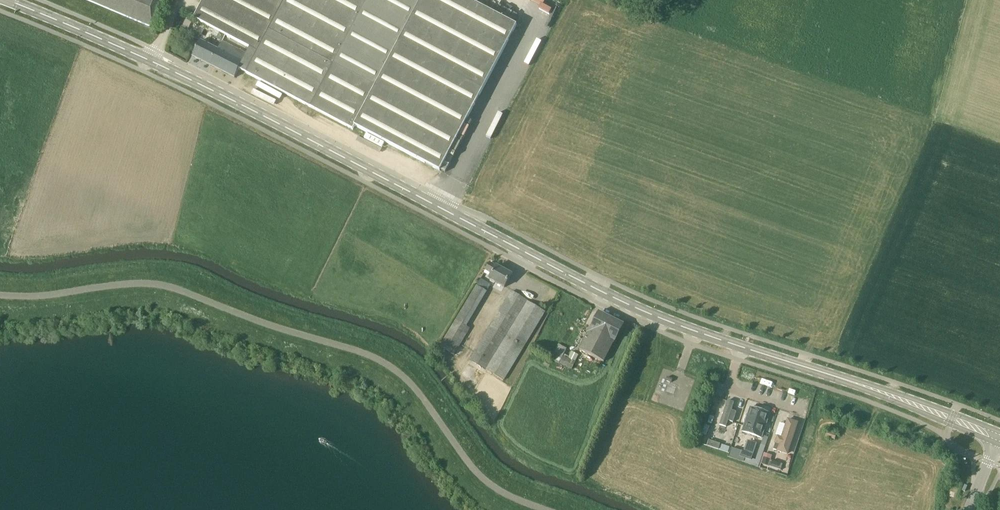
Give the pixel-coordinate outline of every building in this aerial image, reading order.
[(150,26),(151,26),(162,0),(89,0),(150,26)] [(250,49),(257,52),(246,73),(353,130),(355,126),(440,171),(517,26),(468,0),(204,0),(194,19),(250,49)] [(220,32),(217,38),(222,41),(225,35),(220,32)] [(240,70),(246,73),(257,52),(250,49),(248,54),(222,41),(218,49),(201,41),(193,57),(235,78),(240,70)] [(504,288),(512,274),(490,263),(486,271),(492,274),(489,279),(504,288)] [(477,286),(487,292),(491,285),(481,279),(477,286)] [(503,381),(545,312),(512,292),(470,361),(503,381)] [(615,342),(624,325),(599,312),(580,350),(604,362),(615,342)] [(456,320),(440,347),(454,355),(470,328),(466,326),(456,320)] [(554,353),(552,359),(551,360),(572,370),(577,360),(565,354),(567,349),(558,344),(553,353),(554,353)] [(747,399),(742,398),(722,391),(708,438),(732,446),(747,399)] [(774,407),(752,401),(747,399),(732,446),(760,455),(774,407)] [(784,464),(799,415),(774,407),(760,455),(784,464)] [(720,444),(719,450),(728,453),(730,447),(720,444)] [(754,456),(730,448),(727,456),(750,465),(754,456)]
